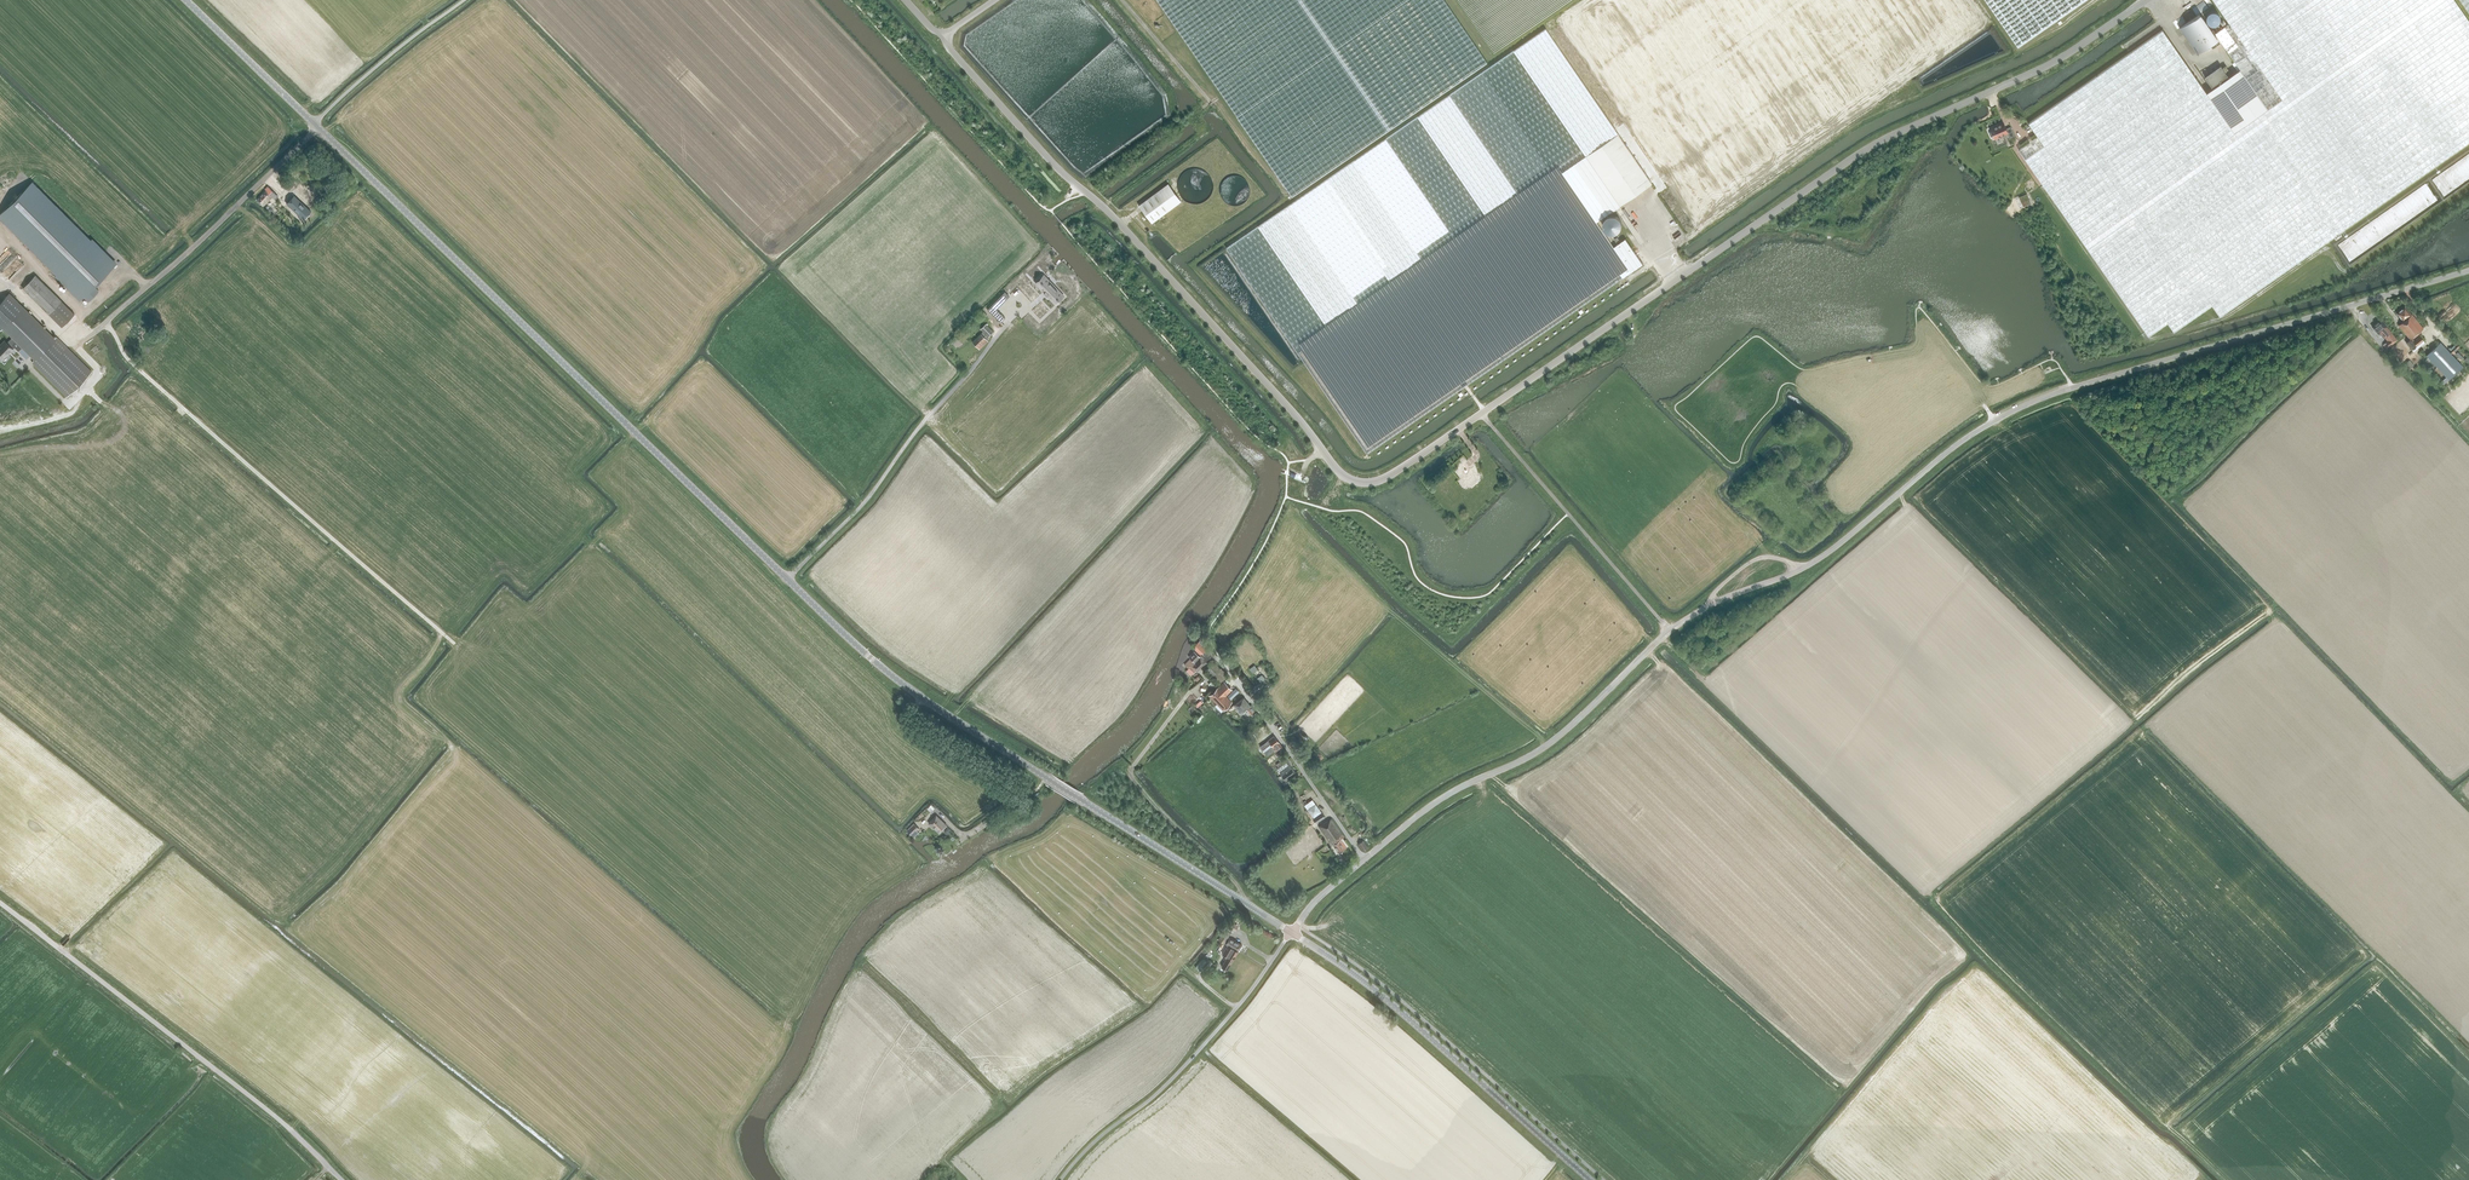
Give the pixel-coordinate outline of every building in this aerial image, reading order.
[(1444,0),(1157,0),(1238,117),(1292,197),(1487,63),(1444,0)] [(2018,46),(2084,0),(1986,0),(2018,46)] [(2344,229),(2468,142),(2468,21),(2454,0),(2213,0),(2229,23),(2215,33),(2240,69),(2228,77),(2220,65),(2204,76),(2212,88),(2206,92),(2162,30),(2028,123),(2038,136),(2019,150),(2148,336),(2167,322),(2173,331),(2212,305),(2220,316),(2344,229)] [(2468,13),(2468,0),(2460,0),(2468,13)] [(2206,19),(2207,21),(2208,23),(2211,24),(2213,25),(2216,24),(2218,23),(2219,21),(2220,18),(2220,16),(2218,14),(2216,12),(2214,11),(2211,11),(2209,12),(2207,14),(2206,16),(2206,19)] [(2199,14),(2179,28),(2197,53),(2217,39),(2199,14)] [(1490,67),(1226,248),(1367,453),(1631,272),(1613,246),(1596,222),(1615,209),(1619,206),(1652,183),(1614,129),(1545,29),(1490,67)] [(1990,132),(1990,133),(1991,136),(1992,136),(1993,136),(1994,138),(2007,133),(2010,138),(2014,136),(2010,127),(2006,129),(2003,123),(1990,129),(1991,132),(1990,132)] [(305,170),(301,165),(295,172),(299,176),(305,170)] [(284,178),(279,183),(288,192),(293,186),(284,178)] [(0,214),(0,216),(57,273),(56,275),(80,299),(81,299),(83,301),(83,302),(84,302),(85,302),(86,302),(86,301),(86,300),(86,299),(86,298),(88,300),(98,290),(94,285),(100,279),(115,264),(91,240),(89,241),(81,233),(31,183),(0,214)] [(1181,201),(1168,183),(1138,205),(1152,223),(1181,201)] [(263,206),(272,196),(275,199),(278,196),(268,186),(265,189),(266,191),(257,200),(263,206)] [(2024,205),(2032,201),(2028,192),(2020,195),(2024,205)] [(294,195),(286,203),(303,219),(311,211),(294,195)] [(1606,217),(1606,218),(1605,219),(1604,219),(1604,220),(1604,222),(1604,223),(1603,224),(1604,225),(1604,226),(1604,227),(1605,228),(1605,229),(1606,229),(1607,230),(1608,231),(1609,231),(1610,232),(1611,232),(1612,232),(1613,232),(1614,232),(1615,232),(1616,231),(1617,231),(1618,230),(1619,229),(1619,228),(1620,227),(1620,226),(1621,225),(1621,224),(1621,223),(1621,222),(1620,221),(1620,220),(1620,219),(1619,218),(1618,217),(1617,217),(1617,216),(1616,216),(1615,215),(1613,215),(1612,215),(1611,215),(1610,215),(1609,215),(1608,216),(1607,216),(1606,217)] [(1625,238),(1613,246),(1631,272),(1643,264),(1625,238)] [(62,327),(74,314),(35,275),(23,288),(62,327)] [(1061,294),(1046,277),(1042,280),(1041,281),(1038,285),(1044,291),(1044,292),(1046,295),(1047,295),(1048,293),(1051,296),(1050,297),(1053,301),(1057,298),(1058,298),(1058,297),(1061,294)] [(1626,278),(1617,283),(1619,286),(1627,280),(1626,278)] [(54,339),(9,293),(0,302),(0,331),(3,328),(12,337),(7,342),(5,340),(0,345),(0,360),(0,361),(14,347),(18,351),(22,347),(34,359),(32,362),(66,396),(90,372),(66,348),(67,347),(57,337),(54,339)] [(996,309),(992,305),(987,309),(1001,322),(1005,318),(996,309)] [(2413,341),(2411,338),(2423,328),(2412,314),(2411,315),(2404,306),(2397,313),(2403,321),(2402,321),(2402,322),(2398,325),(2410,339),(2406,342),(2412,350),(2424,340),(2420,336),(2413,341)] [(2385,337),(2391,332),(2389,330),(2387,327),(2381,319),(2378,322),(2378,321),(2373,325),(2372,326),(2378,333),(2380,331),(2385,337)] [(988,341),(986,339),(993,332),(986,324),(981,329),(983,331),(981,333),(972,342),(979,349),(988,341)] [(2386,349),(2397,340),(2391,332),(2385,337),(2388,341),(2383,345),(2386,349)] [(958,337),(952,343),(957,347),(962,341),(958,337)] [(2448,379),(2462,366),(2440,342),(2426,355),(2448,379)] [(2403,364),(2408,370),(2414,365),(2409,359),(2403,364)] [(1449,478),(1462,493),(1469,486),(1457,472),(1449,478)] [(1200,654),(1205,649),(1198,642),(1193,647),(1200,654)] [(1197,672),(1206,663),(1203,659),(1204,658),(1201,656),(1200,657),(1194,651),(1189,657),(1190,659),(1184,665),(1193,673),(1196,671),(1197,672)] [(1213,662),(1205,670),(1212,676),(1219,669),(1213,662)] [(1255,663),(1250,667),(1254,671),(1259,668),(1255,663)] [(1219,669),(1212,676),(1219,684),(1228,676),(1225,673),(1225,672),(1221,667),(1219,669)] [(1223,710),(1232,702),(1225,695),(1231,689),(1224,681),(1209,695),(1223,710)] [(1231,696),(1233,700),(1240,694),(1237,691),(1231,696)] [(1249,715),(1254,711),(1244,698),(1234,705),(1240,713),(1242,713),(1243,714),(1246,712),(1249,715)] [(1201,699),(1196,704),(1206,713),(1211,708),(1201,699)] [(1255,732),(1254,731),(1250,733),(1251,735),(1254,740),(1259,737),(1258,736),(1259,735),(1257,731),(1255,732)] [(1276,751),(1282,746),(1274,736),(1260,746),(1266,754),(1274,748),(1276,751)] [(1288,778),(1295,773),(1291,767),(1290,767),(1286,761),(1276,769),(1285,780),(1289,778),(1288,778)] [(1316,823),(1325,817),(1322,812),(1313,818),(1316,823)] [(939,833),(947,825),(936,815),(929,823),(939,833)] [(1338,852),(1346,847),(1342,841),(1341,839),(1340,840),(1340,839),(1344,837),(1331,819),(1319,827),(1329,841),(1330,840),(1333,845),(1333,844),(1338,852)] [(914,837),(919,833),(917,830),(919,828),(914,824),(907,830),(914,837)] [(1363,851),(1368,848),(1363,840),(1358,844),(1363,851)] [(1231,920),(1227,927),(1235,932),(1238,925),(1231,920)] [(1238,951),(1242,945),(1229,938),(1228,937),(1231,932),(1224,928),(1218,939),(1224,943),(1226,944),(1228,945),(1238,951)] [(1232,960),(1238,951),(1228,945),(1222,954),(1227,957),(1222,967),(1227,970),(1233,960),(1232,960)] [(1195,967),(1200,971),(1208,962),(1203,958),(1195,967)]
